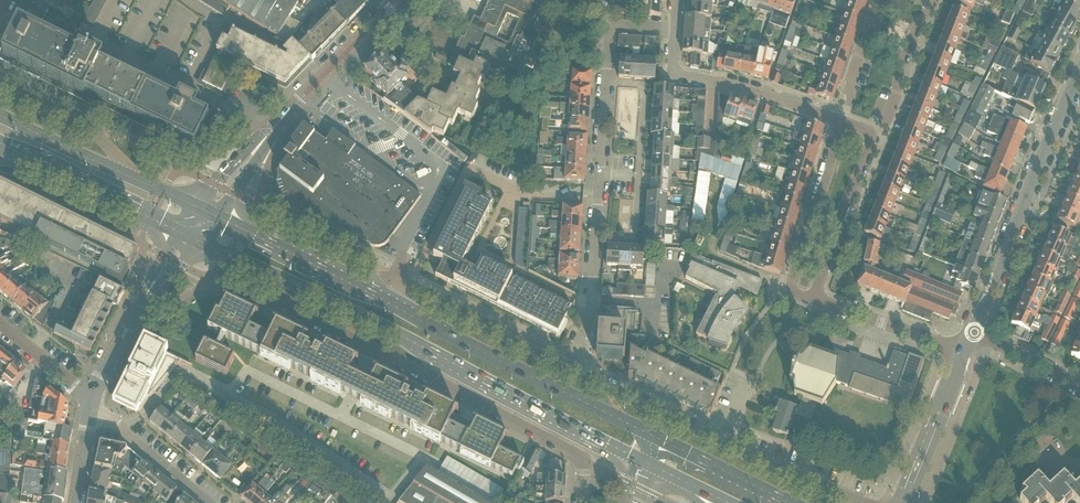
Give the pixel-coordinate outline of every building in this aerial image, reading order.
[(31,1),(49,9),(51,4),(62,10),(65,5),(56,0),(32,0),(31,1)] [(94,27),(108,0),(95,0),(84,22),(94,27)] [(218,0),(196,0),(224,17),(230,7),(218,0)] [(277,37),(295,7),(299,10),(305,0),(297,0),(296,3),(291,0),(218,0),(230,7),(277,37)] [(326,7),(346,27),(372,0),(331,0),(327,7),(326,7)] [(484,34),(488,36),(478,60),(479,60),(475,69),(484,73),(484,74),(488,75),(491,69),(504,75),(501,81),(516,88),(525,67),(532,70),(537,59),(539,54),(537,53),(532,51),(537,41),(541,30),(537,28),(534,27),(537,22),(543,6),(537,3),(529,0),(489,0),(490,0),(481,21),(478,27),(477,28),(485,31),(484,34)] [(751,2),(760,5),(758,9),(767,12),(768,13),(769,8),(780,12),(790,16),(796,0),(752,0),(751,2)] [(955,4),(966,8),(972,10),(975,4),(983,7),(985,1),(983,0),(957,0),(955,4)] [(1015,6),(1020,9),(1024,2),(1019,0),(1018,0),(1015,6)] [(1061,1),(1079,12),(1079,0),(1059,0),(1061,1)] [(31,1),(26,11),(54,25),(57,20),(46,15),(49,9),(31,1)] [(849,1),(844,13),(861,18),(865,6),(849,1)] [(1051,10),(1076,24),(1078,19),(1079,19),(1079,12),(1061,1),(1058,7),(1054,5),(1051,10)] [(798,2),(795,9),(802,11),(804,4),(798,2)] [(660,4),(641,3),(640,15),(660,16),(660,4)] [(692,5),(691,17),(711,18),(712,6),(692,5)] [(1026,5),(1022,12),(1032,17),(1034,11),(1026,5)] [(326,7),(313,20),(333,40),(346,27),(326,7)] [(802,11),(795,9),(792,16),(799,19),(802,11)] [(954,9),(949,21),(965,27),(970,15),(954,9)] [(1006,9),(1001,21),(1009,25),(1014,13),(1006,9)] [(1051,10),(1045,21),(1053,26),(1051,28),(1068,37),(1070,35),(1072,34),(1073,31),(1073,29),(1076,24),(1051,10)] [(54,25),(26,11),(21,22),(38,30),(41,25),(52,30),(54,25)] [(780,15),(778,20),(788,23),(790,18),(791,16),(781,13),(780,15)] [(844,13),(840,24),(857,30),(861,18),(844,13)] [(1021,13),(1015,26),(1022,29),(1024,24),(1026,26),(1030,18),(1021,13)] [(685,16),(684,28),(709,30),(710,30),(711,18),(691,17),(685,16)] [(57,20),(54,25),(65,30),(67,25),(57,20)] [(321,52),(333,40),(313,20),(301,33),(321,52)] [(791,21),(787,32),(794,35),(798,24),(791,21)] [(949,21),(944,33),(961,39),(965,41),(968,35),(963,33),(965,27),(949,21)] [(285,48),(275,43),(232,22),(224,39),(223,38),(217,51),(218,51),(202,83),(221,92),(237,60),(261,72),(285,84),(309,59),(292,42),(285,48)] [(461,37),(452,58),(475,69),(479,60),(478,60),(488,36),(484,34),(485,31),(477,28),(478,27),(470,24),(464,38),(461,37)] [(840,24),(836,36),(853,42),(857,30),(840,24)] [(18,26),(3,58),(69,90),(84,97),(86,94),(90,96),(103,102),(120,111),(158,129),(194,147),(212,112),(180,96),(181,95),(103,57),(102,58),(87,51),(95,36),(86,32),(75,53),(29,31),(19,26),(20,26),(19,25),(19,26),(18,26)] [(1015,26),(1012,31),(1019,35),(1022,29),(1015,26)] [(684,28),(683,40),(703,41),(703,42),(708,42),(709,30),(684,28)] [(1040,32),(1037,37),(1061,50),(1063,46),(1065,46),(1067,43),(1066,41),(1068,37),(1051,28),(1050,30),(1046,28),(1043,34),(1040,32)] [(998,31),(994,39),(995,39),(1000,42),(1004,34),(998,31)] [(1019,35),(1012,31),(1008,38),(1015,41),(1019,35)] [(794,35),(787,32),(784,41),(791,43),(794,35)] [(321,52),(301,33),(292,42),(309,59),(312,62),(321,52)] [(944,33),(939,44),(956,51),(961,39),(944,33)] [(618,47),(633,48),(633,36),(618,35),(618,47)] [(836,36),(832,48),(848,54),(853,42),(836,36)] [(995,39),(994,39),(987,36),(983,42),(997,49),(1000,42),(995,39)] [(1037,45),(1034,50),(1056,62),(1059,58),(1057,57),(1061,50),(1037,37),(1034,43),(1037,45)] [(703,41),(683,40),(682,53),(691,53),(690,67),(699,68),(700,54),(707,54),(708,42),(703,42),(703,41)] [(939,44),(935,56),(951,63),(956,65),(961,53),(956,51),(939,44)] [(716,67),(739,72),(744,46),(737,45),(737,48),(722,45),(721,48),(719,52),(719,55),(719,57),(716,67)] [(753,76),(759,50),(744,46),(739,72),(753,76)] [(832,48),(828,60),(844,65),(848,54),(832,48)] [(1007,82),(1001,95),(1034,111),(1044,87),(1011,73),(1018,56),(1002,48),(993,66),(1006,71),(1002,80),(1007,82)] [(753,76),(768,79),(772,61),(774,62),(777,54),(759,50),(753,76)] [(782,50),(779,56),(786,58),(788,52),(782,50)] [(1056,62),(1034,50),(1031,55),(1027,54),(1024,59),(1031,63),(1030,64),(1049,74),(1056,62)] [(452,58),(449,66),(455,69),(453,74),(460,77),(455,88),(452,87),(446,99),(432,93),(429,100),(413,93),(411,95),(401,85),(408,78),(405,76),(409,72),(402,66),(402,61),(397,56),(393,56),(390,59),(383,52),(365,70),(373,79),(371,81),(376,85),(375,86),(387,97),(384,100),(404,115),(428,133),(432,135),(433,134),(433,132),(444,136),(449,124),(453,125),(458,113),(472,119),(478,106),(475,105),(480,92),(477,91),(482,80),(485,81),(488,75),(484,74),(484,73),(475,69),(452,58)] [(437,53),(434,58),(446,63),(448,58),(437,53)] [(987,54),(983,61),(983,62),(989,65),(993,57),(987,54)] [(779,56),(776,66),(783,68),(786,58),(779,56)] [(935,56),(930,68),(947,74),(951,63),(935,56)] [(619,75),(618,78),(622,78),(624,78),(631,79),(632,59),(631,59),(620,58),(619,75)] [(631,79),(643,79),(644,60),(632,59),(631,79)] [(644,60),(643,79),(655,80),(656,60),(644,60)] [(828,60),(824,72),(840,77),(844,65),(828,60)] [(983,62),(983,61),(979,69),(985,72),(989,65),(983,62)] [(567,62),(562,68),(572,74),(571,84),(580,85),(591,85),(591,86),(592,72),(591,72),(581,72),(576,71),(576,68),(567,62)] [(930,68),(925,80),(942,86),(947,74),(930,68)] [(824,72),(820,83),(836,89),(840,77),(824,72)] [(771,82),(777,84),(780,76),(774,74),(771,82)] [(975,76),(971,84),(972,84),(978,87),(982,80),(975,76)] [(925,80),(921,92),(937,98),(943,100),(948,89),(942,86),(925,80)] [(966,82),(961,93),(972,98),(978,87),(972,84),(971,84),(966,82)] [(836,89),(820,83),(818,90),(810,88),(808,93),(832,101),(836,89)] [(982,85),(975,98),(988,104),(994,91),(982,85)] [(571,86),(570,98),(590,100),(591,87),(571,86)] [(654,87),(653,99),(673,100),(673,94),(680,94),(680,88),(654,87)] [(697,97),(697,101),(705,102),(706,90),(694,89),(693,97),(697,97)] [(921,92),(916,103),(933,110),(937,98),(921,92)] [(725,97),(718,123),(753,132),(759,106),(725,97)] [(560,104),(559,109),(589,111),(590,100),(570,98),(570,105),(560,104)] [(975,98),(969,111),(982,117),(988,104),(975,98)] [(653,99),(653,110),(672,112),(673,100),(653,99)] [(964,100),(961,107),(966,110),(970,102),(964,100)] [(1011,101),(1009,107),(1015,109),(1012,115),(1019,118),(1029,123),(1029,122),(1031,123),(1033,122),(1034,118),(1034,117),(1032,116),(1034,112),(1034,111),(1011,100),(1011,101)] [(691,105),(691,113),(693,113),(704,114),(705,102),(697,101),(696,105),(691,105)] [(916,103),(911,115),(928,122),(933,110),(916,103)] [(770,108),(763,106),(761,114),(767,116),(770,108)] [(961,107),(957,115),(962,117),(966,110),(961,107)] [(559,109),(559,114),(563,115),(562,120),(588,122),(589,111),(559,109)] [(653,110),(652,122),(671,124),(677,124),(678,112),(672,112),(653,110)] [(617,131),(617,137),(636,138),(637,111),(623,111),(622,120),(617,120),(617,131)] [(969,111),(963,123),(975,130),(982,117),(969,111)] [(693,113),(692,121),(696,121),(696,125),(703,125),(704,121),(704,114),(693,113)] [(911,115),(907,127),(921,133),(923,133),(928,135),(930,136),(933,130),(925,128),(928,122),(911,115)] [(992,121),(989,126),(1022,140),(1027,129),(1017,125),(1010,122),(1000,118),(998,124),(992,121)] [(562,120),(562,121),(563,121),(563,127),(568,127),(568,132),(577,133),(588,134),(588,122),(562,120)] [(652,122),(651,134),(654,135),(674,136),(674,135),(671,135),(671,124),(652,122)] [(757,122),(755,130),(756,130),(762,132),(767,133),(770,125),(764,123),(758,122),(757,122)] [(953,122),(949,130),(955,133),(959,125),(953,122)] [(807,123),(804,135),(820,140),(823,128),(807,123)] [(975,130),(963,123),(958,134),(970,141),(975,130)] [(278,177),(277,182),(279,187),(280,192),(283,196),(285,201),(290,203),(293,207),(298,208),(302,212),(307,213),(311,216),(315,218),(319,221),(324,222),(328,226),(333,227),(337,231),(342,232),(346,235),(351,237),(354,233),(369,245),(370,245),(370,246),(371,246),(372,246),(373,247),(374,247),(375,247),(376,247),(377,247),(378,247),(379,247),(380,247),(381,247),(382,247),(382,246),(383,246),(384,246),(384,245),(385,245),(385,244),(386,244),(387,243),(421,197),(355,148),(355,147),(333,132),(327,141),(326,142),(303,125),(284,152),(287,155),(284,159),(281,162),(280,168),(277,172),(278,177)] [(691,137),(698,137),(703,137),(703,125),(696,125),(695,129),(691,129),(691,137)] [(989,126),(987,132),(989,133),(997,136),(995,141),(1001,144),(1018,151),(1022,140),(989,126)] [(907,127),(902,139),(919,145),(921,139),(926,141),(928,135),(923,133),(921,133),(907,127)] [(949,130),(945,137),(951,140),(955,133),(949,130)] [(802,142),(800,147),(816,152),(820,140),(804,135),(794,132),(792,139),(802,142)] [(557,138),(557,145),(567,146),(587,147),(587,136),(576,135),(568,134),(567,139),(557,138)] [(654,135),(653,146),(673,147),(674,136),(654,135)] [(958,135),(953,145),(958,148),(958,147),(963,138),(958,135)] [(700,149),(709,150),(709,138),(703,138),(703,137),(698,137),(697,149),(700,149)] [(700,153),(701,153),(713,158),(715,149),(716,139),(709,138),(709,150),(701,149),(700,149),(700,153)] [(902,139),(897,150),(914,157),(919,145),(902,139)] [(980,149),(985,151),(1013,162),(1018,151),(1001,144),(998,149),(983,143),(980,149)] [(450,144),(447,149),(464,162),(467,158),(450,144)] [(941,145),(937,152),(938,153),(943,156),(947,148),(941,145)] [(961,150),(953,145),(947,155),(956,160),(961,150)] [(567,151),(566,157),(586,159),(587,147),(567,146),(567,151)] [(653,146),(652,158),(672,159),(679,160),(679,148),(673,147),(653,146)] [(726,158),(725,167),(740,169),(742,158),(741,158),(742,149),(727,147),(725,158),(726,158)] [(800,147),(797,160),(812,164),(816,152),(800,147)] [(897,150),(893,162),(909,169),(914,157),(897,150)] [(994,160),(991,166),(1008,173),(1013,162),(985,151),(983,156),(994,160)] [(938,153),(934,160),(940,163),(943,156),(938,153)] [(942,166),(955,173),(960,163),(947,156),(942,166)] [(566,163),(565,169),(585,170),(586,159),(566,157),(556,157),(556,160),(561,161),(561,163),(566,163)] [(652,158),(651,170),(672,171),(672,159),(652,158)] [(789,158),(786,170),(793,172),(809,176),(812,164),(797,160),(796,160),(789,158)] [(893,162),(888,174),(904,181),(909,169),(893,162)] [(971,162),(968,167),(977,172),(1004,183),(1008,173),(991,166),(989,171),(979,166),(971,162)] [(699,172),(697,183),(712,187),(715,177),(716,177),(718,167),(703,163),(701,172),(699,172)] [(778,167),(774,180),(782,182),(783,182),(789,184),(805,189),(809,176),(793,172),(786,170),(778,167)] [(585,170),(565,169),(555,168),(554,180),(585,182),(585,170)] [(651,170),(651,182),(679,183),(679,179),(671,178),(672,171),(651,170)] [(939,171),(936,179),(942,182),(945,174),(939,171)] [(1004,183),(977,172),(974,178),(985,182),(983,187),(989,190),(1000,194),(1004,183)] [(888,174),(883,186),(900,192),(903,185),(908,187),(910,183),(904,181),(888,174)] [(949,174),(941,193),(946,194),(953,176),(949,174)] [(718,198),(715,208),(730,212),(732,202),(731,202),(734,193),(735,194),(738,183),(723,179),(720,188),(719,188),(716,198),(718,198)] [(936,179),(933,187),(939,189),(942,182),(936,179)] [(647,193),(647,194),(670,195),(670,188),(678,188),(679,183),(651,182),(650,194),(647,193)] [(783,182),(779,194),(786,196),(802,201),(805,189),(789,184),(783,182)] [(42,245),(49,248),(50,249),(51,246),(107,274),(106,276),(121,284),(127,271),(129,272),(130,272),(136,260),(140,252),(129,247),(123,244),(124,244),(123,243),(94,229),(0,183),(0,224),(42,245)] [(1067,196),(1079,202),(1079,188),(1072,185),(1067,196)] [(883,186),(879,198),(895,204),(900,192),(883,186)] [(977,207),(986,210),(1002,216),(1008,201),(981,191),(975,206),(977,207)] [(465,193),(433,257),(442,262),(435,276),(447,282),(449,278),(557,333),(558,333),(564,321),(571,306),(482,261),(476,273),(462,266),(492,207),(480,201),(465,193)] [(946,194),(941,193),(937,204),(941,205),(946,194)] [(647,194),(646,206),(666,207),(667,195),(670,195),(647,194)] [(929,195),(926,203),(932,205),(936,197),(929,195)] [(786,196),(782,208),(798,213),(802,201),(786,196)] [(1062,208),(1079,216),(1079,202),(1067,196),(1062,208)] [(879,198),(874,209),(890,216),(895,204),(879,198)] [(932,205),(926,203),(923,210),(929,213),(932,205)] [(937,205),(930,221),(948,228),(952,219),(955,213),(937,205)] [(536,206),(536,216),(544,216),(545,212),(540,212),(541,206),(536,206)] [(646,206),(646,217),(665,219),(666,213),(674,213),(675,207),(666,207),(646,206)] [(552,214),(552,217),(562,218),(582,219),(583,208),(572,207),(563,207),(562,211),(562,213),(552,212),(552,214)] [(977,207),(974,216),(981,219),(982,219),(982,221),(981,224),(997,230),(1002,216),(986,210),(977,207)] [(782,208),(778,221),(794,225),(798,213),(782,208)] [(1062,208),(1057,220),(1067,225),(1075,228),(1079,217),(1079,216),(1062,208)] [(519,209),(515,264),(526,270),(530,210),(519,209)] [(874,209),(869,221),(886,228),(890,216),(874,209)] [(699,210),(692,224),(701,228),(701,229),(710,233),(717,219),(708,215),(708,214),(699,210)] [(731,211),(728,219),(735,221),(737,213),(731,211)] [(646,217),(645,229),(672,231),(672,226),(673,226),(673,219),(665,219),(646,217)] [(549,222),(549,229),(551,229),(581,231),(582,219),(562,218),(562,220),(562,225),(560,225),(558,222),(549,222)] [(735,221),(728,219),(726,227),(733,229),(735,221)] [(920,219),(914,234),(920,237),(926,221),(920,219)] [(778,221),(775,233),(791,237),(794,225),(778,221)] [(886,228),(869,221),(865,233),(881,240),(886,228)] [(970,223),(965,237),(991,247),(997,230),(981,224),(980,226),(970,223)] [(532,227),(531,239),(536,239),(539,239),(540,228),(537,228),(532,227)] [(1053,228),(1048,240),(1066,248),(1071,251),(1076,238),(1071,236),(1053,228)] [(551,229),(551,235),(561,236),(561,241),(580,242),(581,231),(551,229)] [(645,229),(644,242),(655,242),(664,243),(664,235),(671,236),(672,231),(645,229)] [(767,230),(765,236),(773,239),(771,245),(787,250),(791,237),(775,233),(767,230)] [(927,231),(924,238),(931,240),(934,233),(927,231)] [(694,243),(700,246),(701,246),(704,239),(698,236),(694,243)] [(724,236),(722,244),(728,245),(731,238),(724,236)] [(21,249),(27,251),(30,242),(17,237),(15,242),(23,245),(21,249)] [(959,252),(960,252),(985,261),(991,247),(965,237),(959,252)] [(1048,240),(1043,252),(1060,260),(1066,263),(1071,251),(1066,248),(1048,240)] [(580,242),(561,241),(560,253),(580,254),(580,242)] [(948,320),(953,307),(951,306),(952,304),(957,305),(962,293),(906,271),(901,283),(872,272),(875,265),(877,266),(878,258),(876,258),(878,251),(890,256),(892,250),(879,245),(868,242),(864,263),(869,264),(867,270),(864,269),(857,286),(904,305),(902,311),(929,323),(933,314),(948,320)] [(911,242),(908,250),(914,252),(917,245),(911,242)] [(11,246),(9,247),(12,252),(15,250),(18,252),(19,251),(20,247),(12,243),(11,246)] [(722,244),(720,251),(726,253),(731,255),(734,247),(728,245),(722,244)] [(606,265),(618,266),(620,246),(607,245),(606,265)] [(771,245),(768,257),(783,262),(787,250),(771,245)] [(620,246),(618,266),(618,271),(630,272),(630,267),(632,247),(620,246)] [(644,248),(632,247),(630,267),(638,267),(638,271),(642,271),(644,248)] [(948,264),(955,267),(980,276),(985,261),(960,252),(957,261),(953,260),(949,259),(948,264)] [(1043,252),(1037,264),(1055,272),(1060,260),(1043,252)] [(25,254),(19,258),(23,265),(24,264),(28,255),(25,254)] [(691,267),(685,278),(718,295),(716,298),(715,297),(709,310),(703,307),(696,319),(702,322),(696,335),(703,339),(706,340),(706,339),(707,338),(709,339),(710,339),(708,344),(726,350),(730,339),(731,336),(732,336),(730,335),(732,329),(734,330),(732,329),(737,323),(738,324),(738,323),(748,313),(735,300),(733,303),(730,300),(737,286),(749,291),(757,294),(761,284),(762,280),(708,260),(691,254),(687,265),(691,267)] [(28,255),(24,264),(29,266),(33,257),(28,255)] [(549,261),(548,266),(549,266),(579,268),(580,256),(569,256),(559,255),(559,261),(554,260),(553,260),(549,260),(549,261)] [(783,262),(761,255),(757,268),(780,274),(783,262)] [(7,274),(4,272),(3,271),(10,267),(8,262),(0,266),(0,278),(7,274)] [(646,264),(645,285),(654,286),(655,264),(646,264)] [(1037,264),(1032,276),(1050,284),(1055,272),(1037,264)] [(549,266),(548,270),(558,271),(558,278),(578,280),(579,268),(549,266)] [(955,267),(951,278),(957,280),(954,287),(961,289),(962,286),(967,287),(974,290),(980,276),(955,267)] [(1070,278),(1077,281),(1079,275),(1079,272),(1074,269),(1070,278)] [(3,294),(14,280),(7,274),(0,278),(0,292),(3,294)] [(1032,276),(1027,288),(1045,296),(1047,297),(1050,290),(1048,289),(1050,284),(1032,276)] [(14,280),(3,294),(12,302),(23,288),(28,283),(21,277),(15,281),(14,280)] [(1077,281),(1070,278),(1065,289),(1072,292),(1077,281)] [(100,280),(92,296),(113,306),(116,307),(124,292),(121,290),(100,280)] [(616,296),(628,297),(629,285),(617,284),(617,289),(616,296)] [(629,285),(628,297),(644,298),(645,286),(629,285)] [(12,302),(23,311),(35,296),(25,287),(24,288),(23,288),(12,302)] [(1027,288),(1022,300),(1040,308),(1045,296),(1027,288)] [(1062,293),(1058,301),(1066,305),(1070,296),(1062,293)] [(34,320),(34,319),(47,305),(35,296),(23,311),(34,320)] [(92,296),(88,305),(109,315),(113,306),(92,296)] [(376,373),(369,386),(349,377),(356,363),(358,365),(358,364),(358,363),(351,360),(324,347),(323,348),(326,349),(323,355),(315,351),(314,355),(308,352),(310,348),(303,345),(306,339),(308,340),(308,339),(302,336),(274,322),(273,323),(276,324),(269,338),(249,328),(256,315),(258,316),(258,315),(256,313),(224,298),(223,299),(224,299),(226,300),(225,301),(219,313),(217,312),(216,312),(208,328),(209,329),(341,393),(361,403),(512,477),(517,468),(520,461),(499,450),(506,437),(509,438),(509,437),(506,436),(474,420),(473,421),(475,422),(469,435),(449,426),(456,412),(458,413),(458,412),(424,396),(423,397),(426,398),(423,404),(415,400),(413,404),(412,403),(408,401),(410,397),(403,394),(406,388),(408,389),(408,388),(374,371),(373,372),(376,373)] [(1072,298),(1069,305),(1076,308),(1079,301),(1072,298)] [(1022,300),(1017,312),(1034,319),(1041,322),(1048,325),(1049,322),(1051,319),(1045,316),(1042,317),(1036,315),(1040,308),(1022,300)] [(47,305),(34,319),(43,327),(55,304),(51,301),(47,305)] [(1058,301),(1054,311),(1062,315),(1066,305),(1058,301)] [(88,305),(83,314),(104,325),(109,315),(88,305)] [(1069,305),(1063,317),(1070,321),(1076,308),(1069,305)] [(637,309),(600,307),(600,329),(598,329),(597,354),(598,354),(598,353),(606,354),(606,358),(605,358),(625,360),(625,359),(626,330),(629,330),(630,313),(637,313),(638,313),(638,310),(637,310),(637,309)] [(1017,312),(1011,324),(1017,326),(1013,335),(1012,336),(1018,339),(1028,344),(1028,343),(1031,339),(1031,338),(1027,336),(1029,332),(1032,325),(1039,328),(1041,322),(1034,319),(1017,312)] [(83,314),(78,324),(99,334),(104,325),(83,314)] [(1051,319),(1049,322),(1057,325),(1060,319),(1052,316),(1051,319)] [(1062,319),(1059,326),(1066,330),(1069,323),(1062,319)] [(1048,325),(1047,328),(1054,331),(1057,325),(1049,322),(1048,325)] [(78,324),(74,333),(95,343),(99,334),(78,324)] [(95,343),(74,333),(69,330),(59,325),(54,335),(90,353),(95,343)] [(1066,330),(1059,326),(1056,331),(1064,335),(1066,330)] [(1042,339),(1048,343),(1053,332),(1047,328),(1042,339)] [(1056,332),(1050,344),(1051,344),(1057,347),(1062,339),(1063,336),(1057,332),(1056,332)] [(631,335),(630,344),(631,344),(631,343),(638,346),(643,336),(644,336),(631,335)] [(138,412),(181,361),(182,362),(182,361),(166,353),(168,349),(144,338),(113,402),(137,413),(138,412)] [(1079,338),(1071,355),(1072,355),(1079,359),(1079,338)] [(651,347),(656,349),(659,343),(654,341),(651,347)] [(234,358),(204,343),(196,361),(226,375),(234,358)] [(824,346),(822,354),(836,359),(836,360),(836,382),(849,387),(849,389),(907,409),(924,360),(909,354),(908,356),(893,351),(887,368),(860,359),(861,356),(850,352),(849,355),(824,346)] [(628,376),(636,376),(646,357),(636,352),(636,351),(630,348),(629,370),(627,370),(629,370),(628,376)] [(836,359),(822,354),(810,349),(801,359),(797,358),(795,362),(793,367),(791,371),(790,376),(790,381),(793,382),(794,395),(802,398),(798,409),(764,397),(760,408),(778,414),(772,431),(788,436),(788,435),(787,435),(794,415),(811,421),(817,403),(822,405),(835,384),(836,382),(836,360),(836,359)] [(1,374),(6,369),(7,369),(14,361),(0,350),(0,373),(1,374)] [(680,353),(675,351),(671,357),(676,359),(679,353),(680,353)] [(645,384),(645,385),(658,359),(657,359),(657,360),(647,355),(646,357),(636,376),(634,379),(635,380),(636,378),(646,383),(645,384)] [(655,390),(668,364),(667,365),(658,360),(658,359),(645,385),(646,383),(656,388),(655,390)] [(692,367),(697,370),(700,364),(700,363),(695,361),(692,367)] [(26,371),(16,362),(2,379),(13,388),(26,371)] [(665,395),(666,395),(678,369),(678,370),(668,365),(668,364),(655,390),(656,390),(657,388),(666,393),(665,395)] [(676,400),(689,374),(688,374),(688,375),(678,370),(679,369),(678,369),(666,395),(667,393),(677,398),(676,400)] [(721,373),(716,371),(713,377),(717,380),(720,374),(721,374),(721,373)] [(686,405),(699,379),(698,380),(689,375),(689,374),(676,400),(677,398),(687,403),(686,405)] [(696,410),(697,410),(709,384),(709,385),(699,380),(699,379),(686,405),(687,405),(688,403),(697,408),(696,410)] [(35,382),(29,409),(33,410),(30,422),(47,425),(55,426),(64,428),(69,406),(50,391),(37,380),(35,382)] [(709,384),(697,410),(698,408),(707,413),(707,415),(709,412),(710,413),(711,413),(720,389),(719,389),(719,390),(709,385),(710,385),(709,384)] [(181,393),(178,397),(184,402),(188,397),(181,393)] [(6,416),(10,402),(4,398),(0,403),(0,416),(6,416)] [(191,399),(187,404),(195,410),(199,405),(191,399)] [(149,422),(160,431),(171,417),(165,412),(170,406),(165,403),(149,422)] [(184,417),(188,421),(193,415),(189,412),(184,417)] [(6,422),(6,423),(5,434),(11,434),(12,420),(10,419),(6,418),(0,417),(0,422),(6,422)] [(160,431),(170,439),(181,425),(184,427),(188,421),(184,417),(179,424),(171,417),(160,431)] [(24,431),(26,421),(17,419),(14,435),(23,436),(24,431)] [(45,435),(44,440),(52,442),(69,445),(72,430),(68,429),(67,429),(64,428),(55,426),(47,425),(45,435)] [(170,439),(180,447),(191,434),(183,427),(184,427),(181,425),(170,439)] [(205,434),(209,438),(213,432),(209,429),(205,434)] [(10,449),(11,434),(5,434),(4,434),(3,441),(3,442),(3,444),(0,444),(0,449),(10,449)] [(180,447),(191,456),(202,442),(204,444),(209,438),(205,434),(199,441),(191,434),(180,447)] [(36,454),(50,455),(67,458),(69,445),(52,442),(51,447),(37,445),(36,454)] [(191,456),(201,465),(212,451),(204,444),(202,442),(191,456)] [(100,443),(97,458),(118,462),(124,468),(130,473),(133,469),(140,460),(127,449),(100,443)] [(533,447),(524,466),(530,474),(541,451),(533,447)] [(212,451),(201,465),(220,480),(227,472),(239,457),(233,452),(226,461),(220,456),(213,450),(212,451)] [(25,459),(24,467),(47,470),(48,469),(65,471),(67,458),(50,455),(49,462),(41,461),(41,465),(36,464),(37,461),(25,459)] [(438,471),(452,480),(452,479),(460,484),(464,479),(463,478),(469,468),(448,455),(438,471)] [(551,456),(546,466),(559,472),(563,462),(551,456)] [(276,457),(273,463),(278,466),(281,460),(276,457)] [(97,458),(95,468),(112,471),(116,472),(119,474),(124,468),(118,462),(97,458)] [(133,486),(138,490),(143,485),(143,484),(153,472),(142,462),(131,475),(132,476),(131,477),(136,482),(133,486)] [(283,464),(279,469),(286,474),(290,469),(283,464)] [(415,482),(451,502),(489,502),(427,467),(415,482)] [(95,468),(93,479),(109,482),(109,483),(120,485),(121,486),(122,481),(122,479),(110,476),(111,475),(112,471),(95,468)] [(24,469),(23,480),(66,487),(68,472),(65,472),(65,471),(48,469),(47,470),(47,473),(24,469)] [(153,472),(143,484),(143,485),(144,486),(149,490),(146,494),(151,497),(164,481),(153,472)] [(12,486),(21,486),(22,473),(13,473),(12,486)] [(537,482),(536,488),(564,490),(565,477),(547,475),(547,474),(537,474),(537,482)] [(1049,488),(1053,492),(1046,499),(1050,502),(1066,502),(1072,498),(1079,491),(1075,487),(1063,474),(1049,488)] [(1049,488),(1038,476),(1021,490),(1022,491),(1023,490),(1026,494),(1020,499),(1023,502),(1041,502),(1046,499),(1053,492),(1049,488)] [(240,497),(247,502),(250,502),(268,481),(265,478),(264,478),(256,488),(256,487),(252,484),(247,489),(240,497)] [(302,478),(299,481),(305,487),(308,484),(302,478)] [(90,490),(106,493),(106,496),(124,502),(146,502),(126,495),(120,494),(120,493),(118,492),(107,490),(109,483),(109,482),(93,479),(90,490)] [(250,502),(264,502),(269,498),(265,495),(275,482),(270,479),(268,481),(250,502)] [(23,480),(21,497),(44,499),(64,501),(66,487),(23,480)] [(151,497),(148,500),(151,502),(154,502),(159,498),(165,502),(166,502),(176,490),(164,481),(151,497)] [(1075,487),(1079,491),(1072,498),(1077,502),(1079,502),(1079,482),(1075,487)] [(1,484),(1,494),(7,494),(9,495),(10,485),(1,484)] [(309,490),(317,495),(320,490),(312,485),(309,490)] [(536,488),(536,495),(546,496),(545,502),(555,502),(563,502),(564,490),(536,488)] [(264,502),(278,502),(285,495),(281,492),(280,494),(275,490),(269,498),(264,502)] [(319,496),(325,501),(330,495),(324,490),(319,496)] [(88,502),(124,502),(106,496),(90,492),(88,502)] [(184,496),(179,492),(170,502),(192,502),(184,496)]
